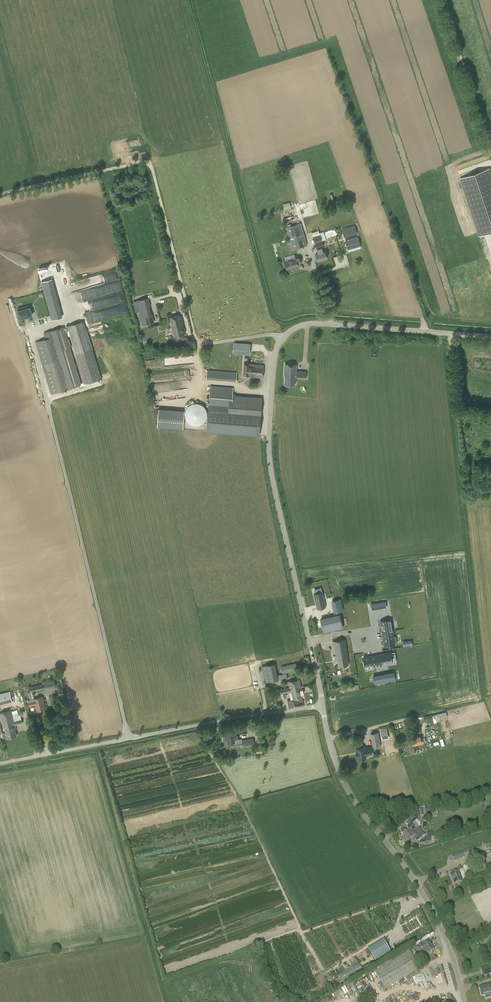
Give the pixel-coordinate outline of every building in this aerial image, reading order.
[(479,236),(490,232),(490,172),(490,168),(459,178),(479,236)] [(286,227),(292,249),(307,245),(301,223),(286,227)] [(354,225),(342,229),(344,237),(357,234),(354,225)] [(357,237),(345,240),(348,249),(360,246),(357,237)] [(315,243),(318,253),(316,254),(318,261),(327,258),(325,251),(323,252),(321,247),(324,246),(322,241),(315,243)] [(295,259),(285,262),(287,270),(292,268),(298,266),(297,264),(301,263),(299,256),(294,257),(295,259)] [(55,288),(43,291),(44,292),(51,320),(62,317),(55,288)] [(87,313),(89,322),(127,312),(125,304),(126,303),(123,292),(118,293),(119,298),(121,298),(122,301),(116,303),(117,305),(87,313)] [(148,297),(136,300),(142,326),(154,323),(152,314),(151,314),(149,306),(150,306),(148,297)] [(76,299),(65,302),(71,321),(81,318),(76,299)] [(17,311),(20,318),(32,315),(30,307),(29,307),(29,305),(21,307),(22,309),(17,311)] [(179,315),(169,318),(173,331),(173,330),(175,337),(184,335),(182,328),(183,328),(179,315)] [(35,342),(51,393),(80,385),(62,327),(43,333),(45,339),(35,342)] [(251,343),(234,342),(233,354),(250,355),(251,343)] [(91,349),(77,353),(86,383),(100,379),(91,349)] [(248,376),(251,376),(251,377),(263,378),(263,377),(264,365),(249,364),(249,362),(244,362),(243,376),(248,376)] [(295,377),(307,377),(307,372),(296,372),(297,364),(285,364),(284,376),(285,376),(285,384),(294,385),(295,377)] [(237,372),(207,369),(206,379),(236,381),(237,372)] [(210,386),(207,431),(259,435),(262,398),(237,396),(237,398),(232,397),(233,387),(210,386)] [(196,403),(195,403),(194,402),(193,402),(192,402),(191,402),(190,402),(189,403),(188,404),(187,405),(186,406),(186,407),(186,408),(185,409),(185,410),(185,411),(185,412),(185,413),(185,414),(185,415),(185,416),(185,417),(185,418),(185,419),(186,420),(186,421),(187,422),(187,423),(188,424),(189,425),(190,426),(191,426),(192,427),(193,427),(194,426),(195,426),(196,425),(196,426),(197,426),(198,426),(198,427),(199,427),(200,427),(201,426),(202,426),(203,425),(204,425),(204,424),(205,423),(205,422),(205,421),(206,421),(206,420),(206,419),(207,417),(207,416),(207,415),(207,414),(207,413),(207,412),(207,411),(206,410),(206,409),(206,408),(205,407),(205,406),(205,405),(204,405),(203,404),(203,403),(202,403),(201,402),(200,402),(199,402),(198,402),(197,402),(196,403)] [(182,429),(184,410),(158,407),(156,426),(182,429)] [(325,607),(322,592),(314,594),(318,608),(325,607)] [(340,599),(332,601),(335,612),(343,610),(340,599)] [(385,601),(371,604),(372,610),(386,607),(385,601)] [(336,616),(316,620),(319,633),(339,628),(336,616)] [(390,620),(380,622),(382,633),(392,632),(390,620)] [(392,632),(382,633),(384,645),(396,643),(395,636),(393,637),(392,632)] [(345,639),(333,641),(335,655),(334,655),(335,660),(337,660),(338,666),(348,665),(347,658),(348,658),(345,639)] [(391,652),(379,654),(381,663),(393,661),(391,652)] [(376,655),(364,657),(365,666),(378,664),(376,655)] [(265,682),(277,679),(278,680),(287,678),(286,673),(277,675),(275,663),(261,666),(265,682)] [(297,670),(296,663),(281,666),(282,673),(297,670)] [(394,672),(385,674),(387,681),(395,680),(395,678),(394,672)] [(29,687),(30,692),(56,686),(54,679),(42,682),(42,684),(29,687)] [(302,689),(299,679),(288,681),(289,687),(280,689),(281,694),(291,692),(292,699),(302,697),(301,690),(302,689)] [(12,701),(10,691),(0,694),(0,704),(12,701)] [(28,701),(29,706),(35,705),(37,711),(45,708),(42,697),(32,699),(32,698),(28,699),(28,701)] [(4,733),(5,732),(7,738),(17,735),(15,729),(16,729),(15,725),(22,723),(20,716),(13,718),(11,710),(0,713),(0,715),(4,733)] [(441,720),(440,718),(447,716),(446,711),(432,714),(434,722),(441,720)] [(381,746),(378,732),(370,733),(373,747),(381,746)] [(226,735),(226,736),(224,736),(223,738),(223,741),(225,742),(227,742),(228,743),(235,742),(234,740),(238,739),(238,736),(234,736),(233,734),(226,735)] [(420,736),(411,738),(413,745),(421,743),(420,736)] [(243,746),(254,744),(253,738),(242,740),(243,746)] [(355,748),(356,752),(356,755),(357,755),(358,759),(366,758),(365,755),(372,754),(370,747),(364,748),(364,746),(355,748)] [(418,832),(411,824),(416,820),(413,817),(406,823),(408,826),(406,828),(407,830),(406,831),(404,829),(403,829),(401,829),(401,830),(401,832),(408,841),(413,837),(414,838),(413,838),(416,841),(422,837),(419,834),(418,832)] [(454,861),(481,851),(479,845),(452,855),(454,861)] [(454,884),(462,881),(458,871),(450,874),(454,884)] [(375,962),(390,952),(383,940),(367,949),(375,962)] [(427,953),(434,949),(429,941),(423,945),(423,944),(415,948),(419,955),(426,951),(427,953)] [(385,989),(405,977),(416,970),(420,969),(409,950),(375,971),(385,989)] [(342,972),(345,978),(362,970),(359,963),(342,972)] [(481,969),(482,975),(490,973),(490,966),(481,969)] [(490,993),(490,984),(479,987),(481,996),(490,993)]
